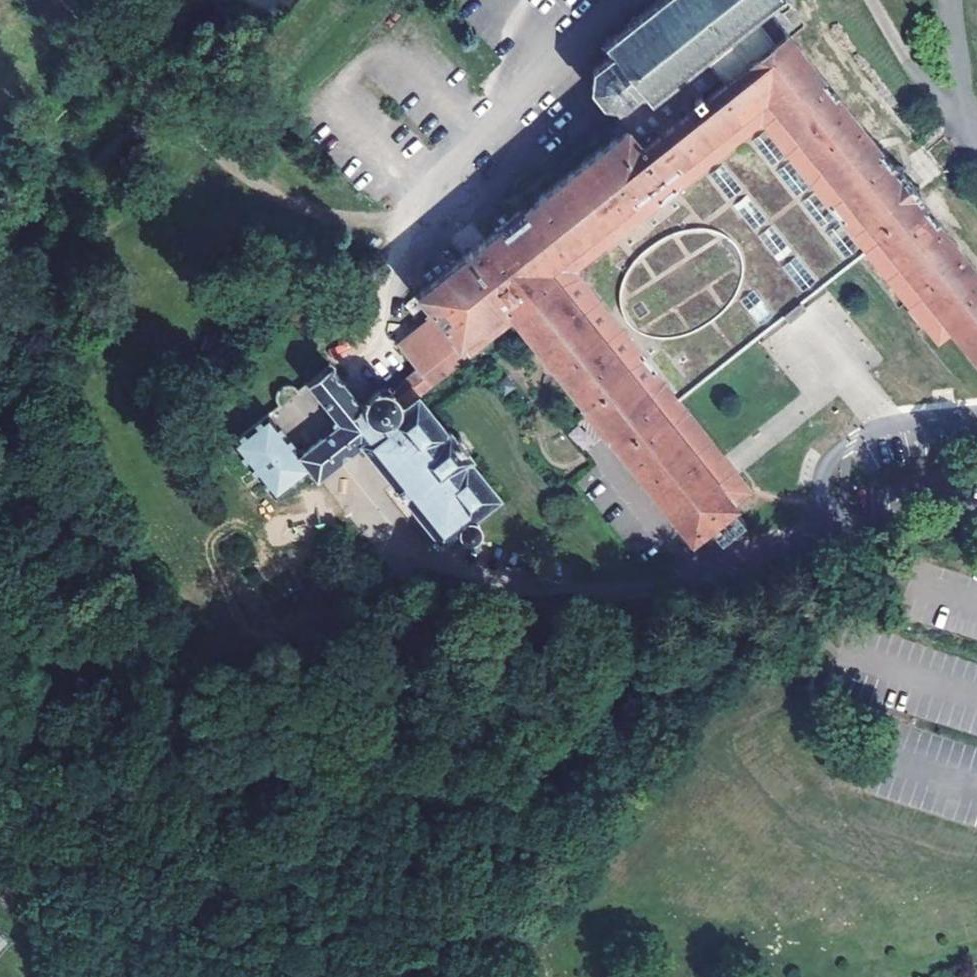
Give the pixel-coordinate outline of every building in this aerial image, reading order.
[(627,130),(469,254),(482,270),(467,282),(454,266),(420,293),(435,314),(397,344),(416,369),(391,389),(387,386),(383,385),(378,384),(373,384),(369,386),(363,389),(360,395),(353,400),(321,358),(299,374),(330,417),(290,446),(259,405),(221,433),(264,491),(300,465),(308,475),(354,440),(428,539),(487,494),(460,457),(463,454),(443,426),(439,429),(423,409),(411,392),(513,314),(692,542),(750,495),(737,476),(722,456),(682,399),(761,334),(765,340),(781,320),(809,297),(829,288),(824,283),(865,249),(940,341),(956,328),(976,355),(976,267),(795,38),(810,26),(789,0),(786,0),(627,130)] [(786,0),(660,0),(604,45),(612,56),(594,70),(592,87),(627,130),(786,0)]
